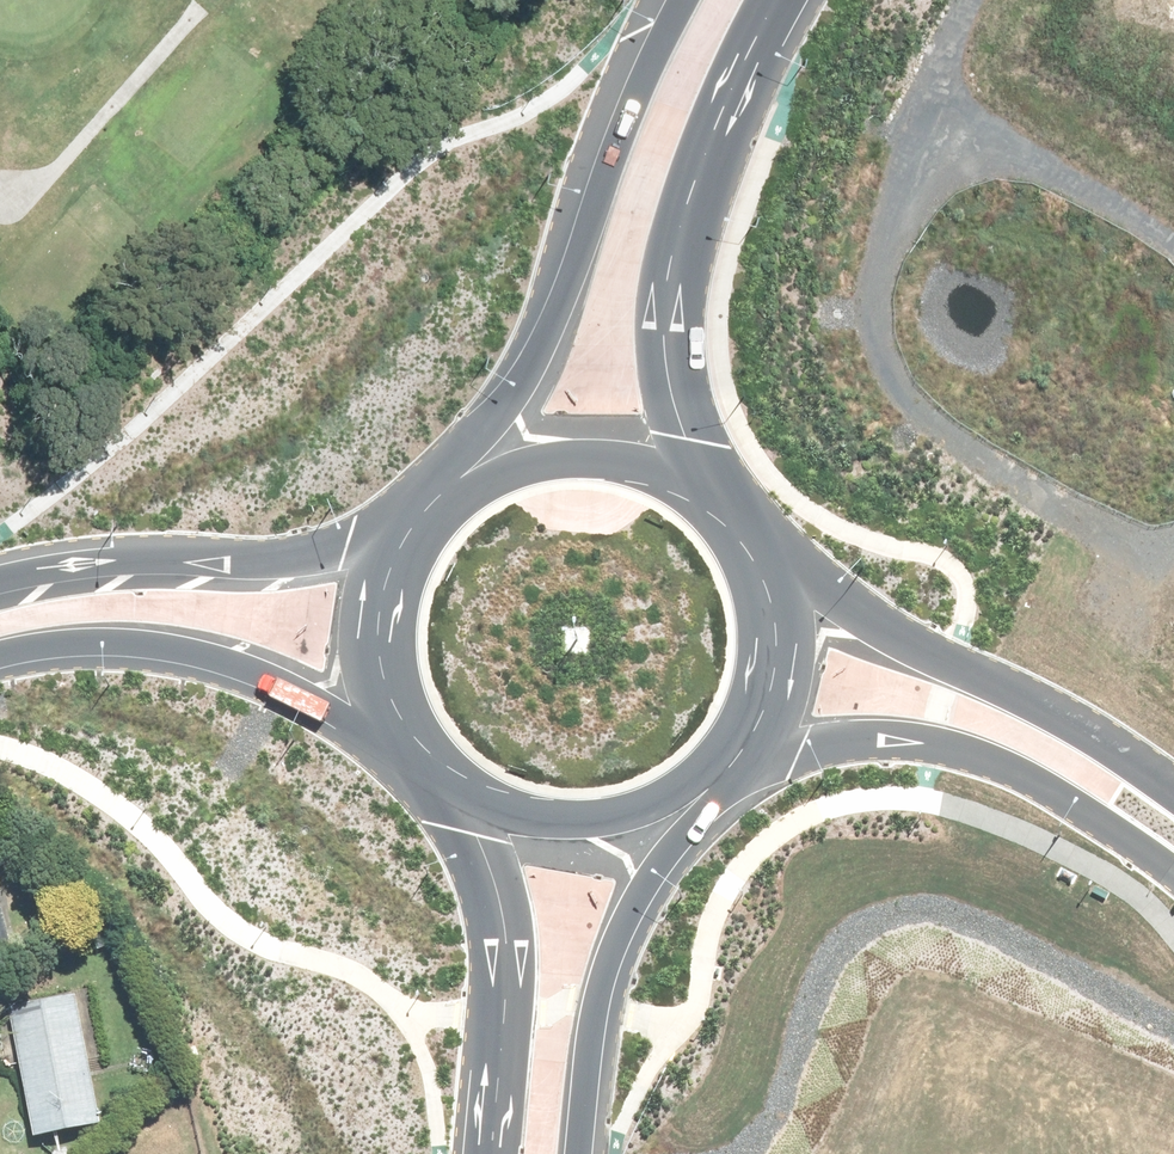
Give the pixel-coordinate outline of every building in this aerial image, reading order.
[(86,1003),(8,1021),(35,1142),(113,1124),(86,1003)]
